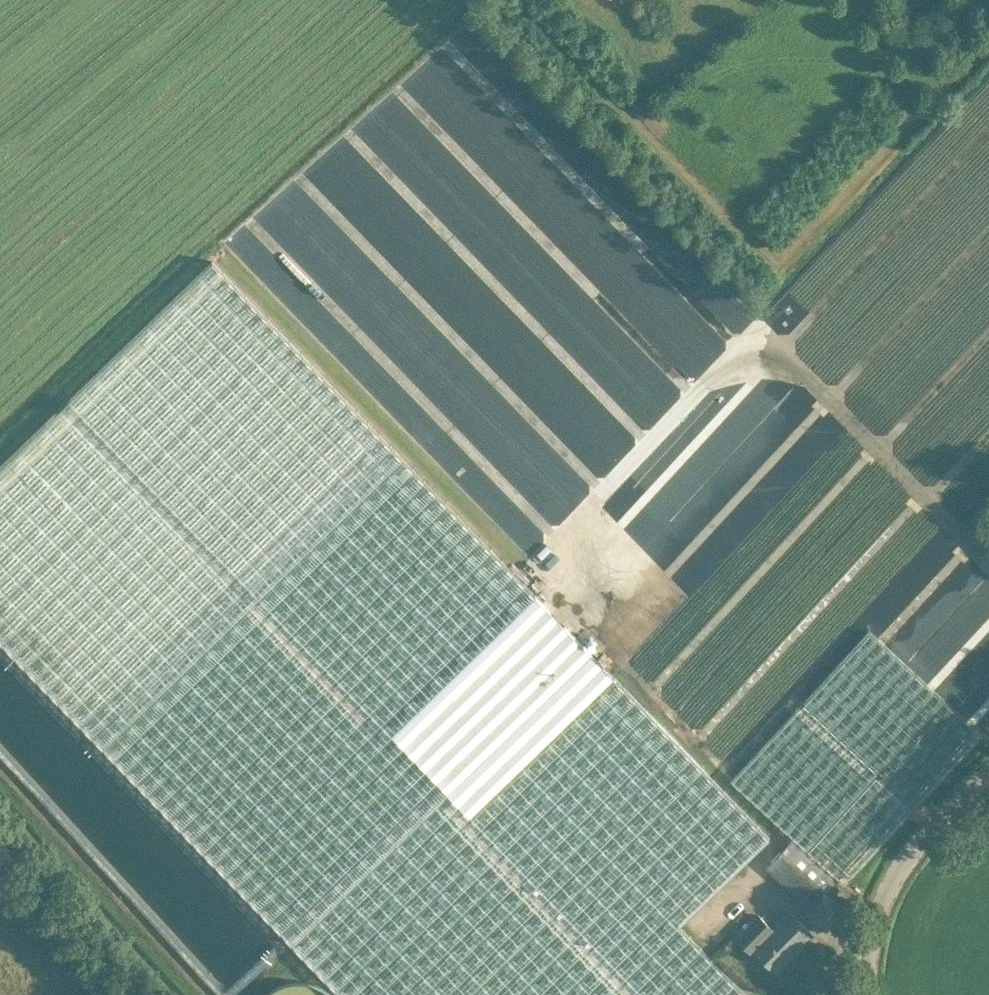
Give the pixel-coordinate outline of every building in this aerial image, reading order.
[(385,279),(352,309),(550,525),(574,480),(598,492),(626,439),(630,456),(632,452),(623,406),(647,418),(676,392),(671,366),(698,381),(761,323),(657,209),(639,213),(642,229),(621,233),(619,224),(615,220),(609,225),(502,107),(483,124),(460,100),(486,113),(492,101),(449,54),(391,106),(419,250),(398,254),(393,264),(412,274),(385,279)] [(0,467),(0,639),(103,746),(293,942),(344,994),(743,994),(746,993),(679,924),(770,837),(767,833),(615,676),(592,653),(402,457),(212,260),(0,467)] [(981,562),(963,552),(939,595),(932,601),(926,612),(934,617),(942,610),(949,614),(960,605),(984,618),(988,624),(988,571),(981,562)] [(922,623),(893,624),(894,650),(906,649),(907,663),(930,662),(929,645),(923,646),(922,623)] [(988,639),(988,625),(974,652),(988,639)] [(870,629),(731,780),(777,822),(794,838),(767,866),(784,882),(812,907),(838,878),(844,883),(982,732),(967,719),(870,629)] [(760,915),(738,937),(752,952),(755,949),(776,970),(812,933),(798,919),(791,911),(774,929),(760,915)]
